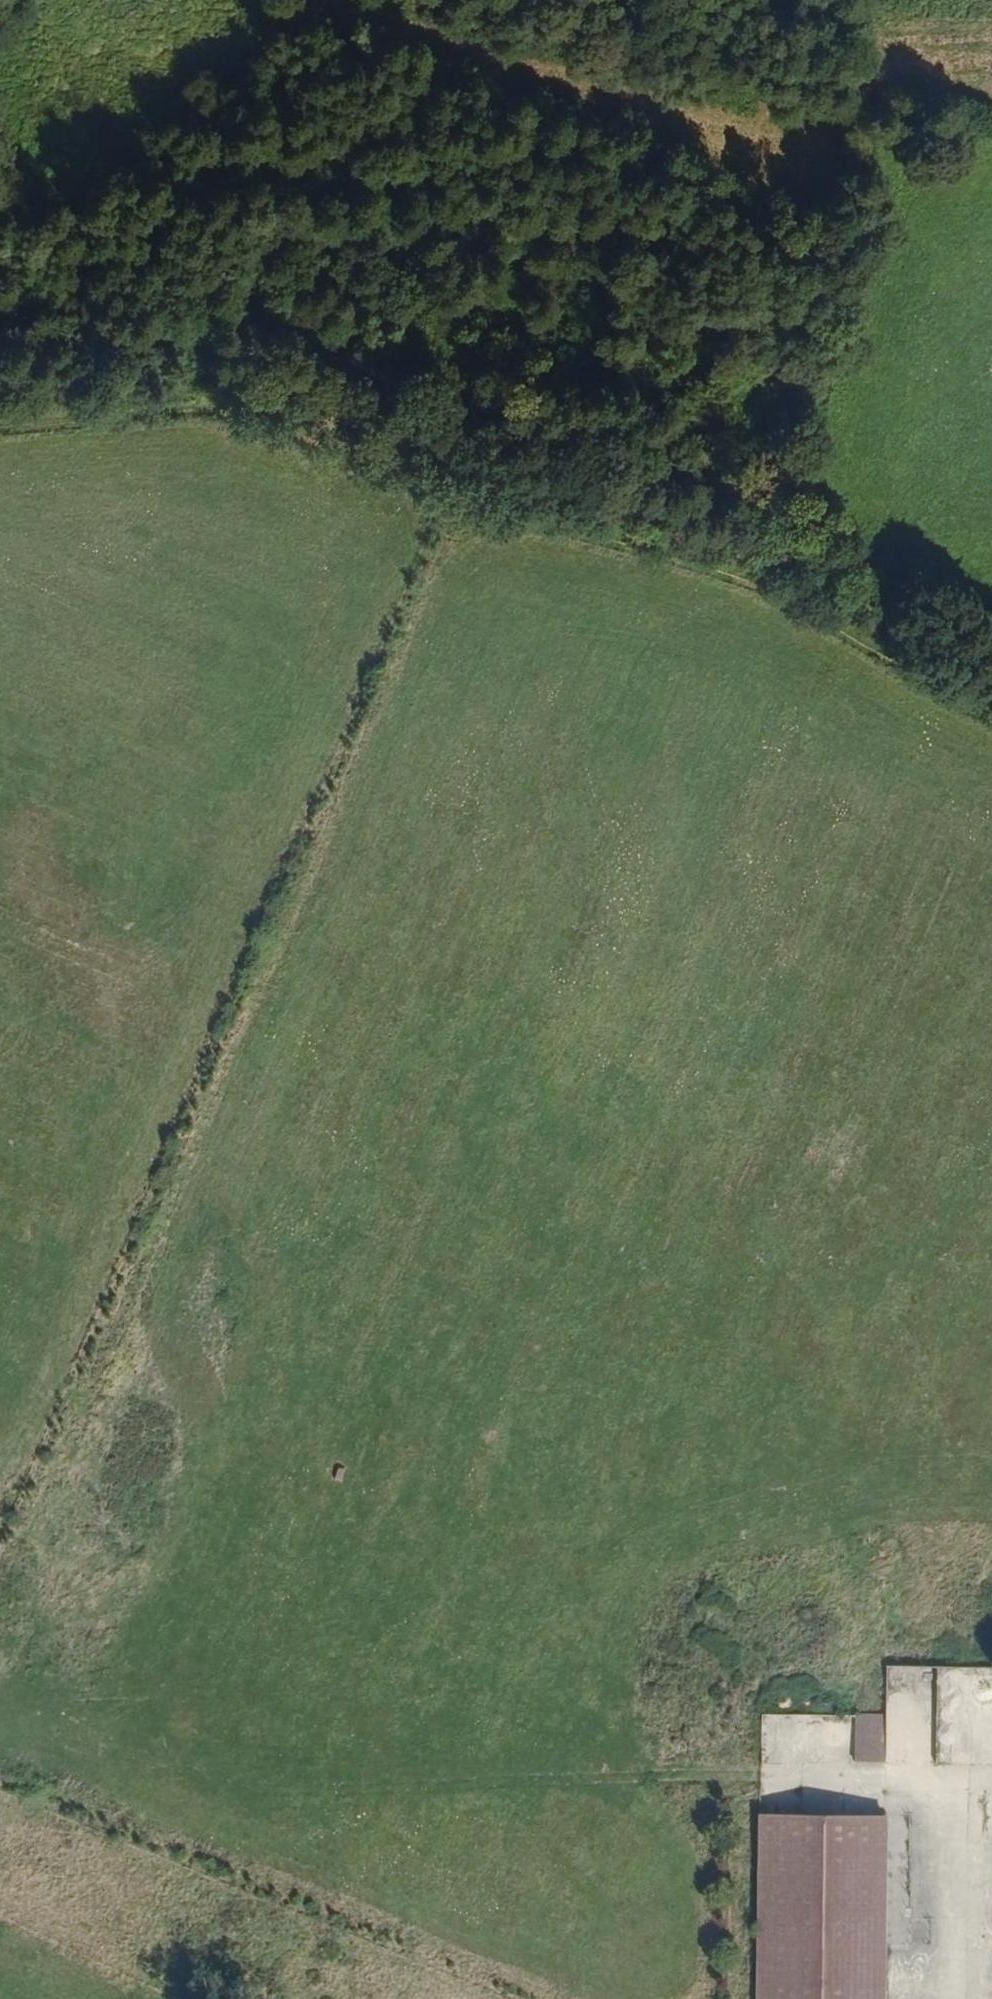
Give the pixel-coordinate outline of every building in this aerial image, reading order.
[(934,1762),(991,1763),(991,1666),(906,1664),(906,1688),(936,1689),(934,1762)] [(887,1713),(854,1712),(853,1761),(886,1762),(887,1713)] [(786,1759),(788,1714),(764,1713),(762,1758),(786,1759)] [(761,1998),(884,1998),(883,1821),(760,1820),(761,1998)] [(889,1924),(890,1947),(904,1947),(904,1923),(889,1924)]
